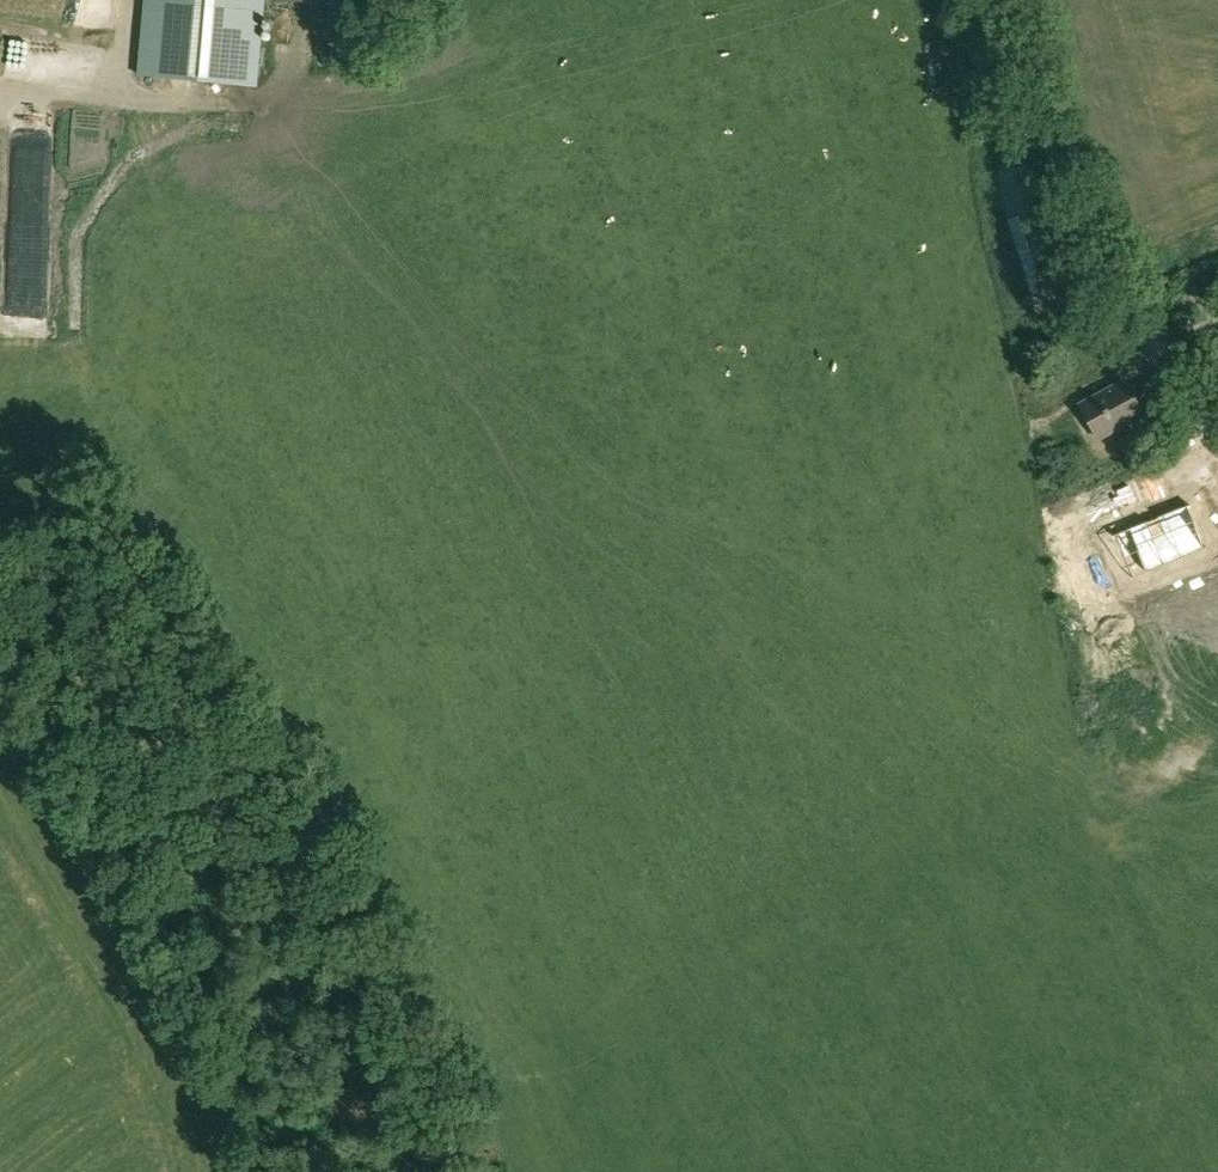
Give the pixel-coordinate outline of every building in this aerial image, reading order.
[(117,33),(117,0),(61,0),(61,32),(117,33)] [(255,85),(263,0),(145,0),(138,75),(255,85)] [(1126,381),(1081,405),(1099,439),(1144,415),(1126,381)] [(1203,548),(1187,508),(1191,506),(1191,504),(1112,535),(1113,538),(1116,537),(1124,557),(1138,551),(1147,573),(1208,548),(1208,546),(1203,548)]
